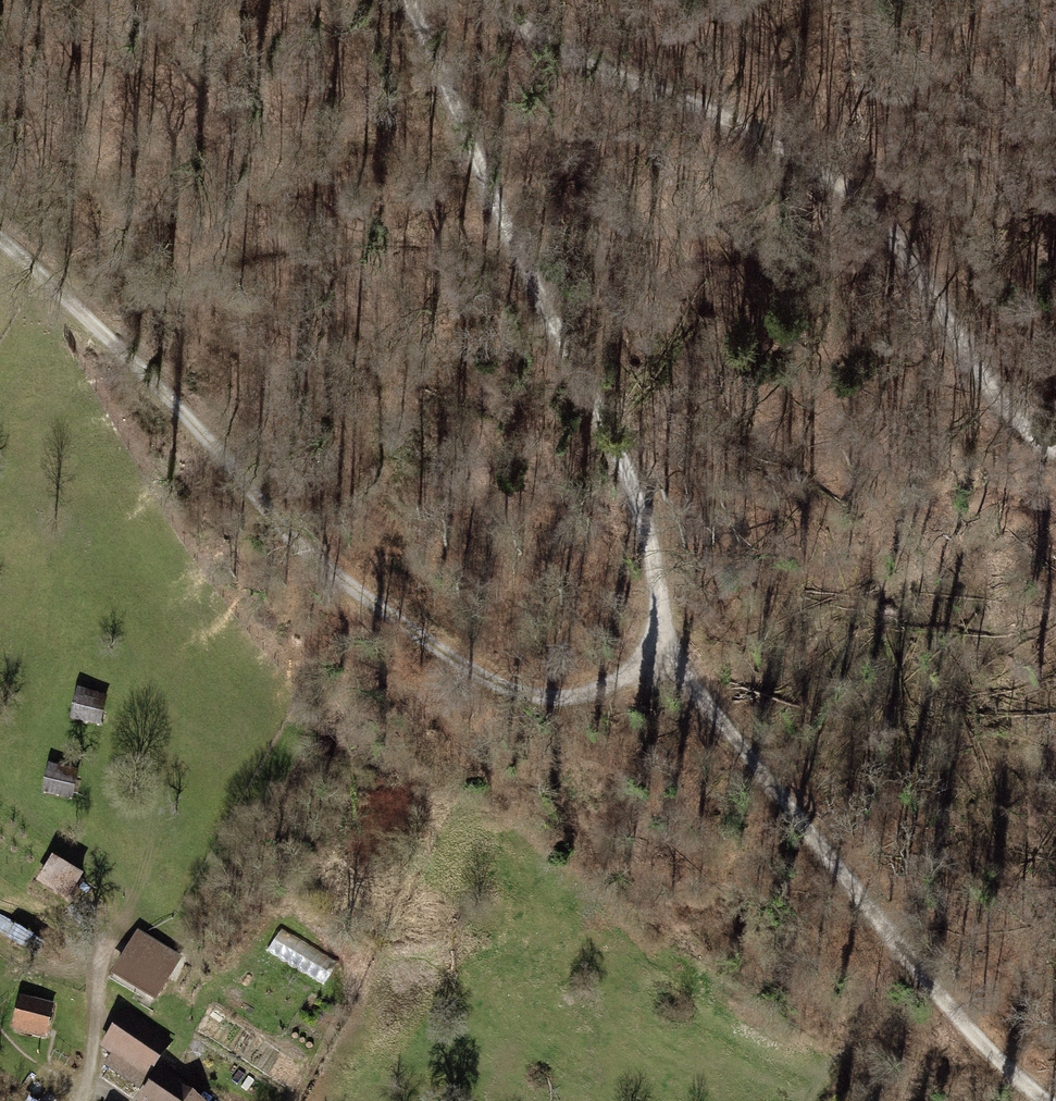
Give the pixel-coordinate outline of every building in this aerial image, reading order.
[(88,701),(65,693),(54,724),(77,732),(88,701)] [(70,776),(47,768),(36,798),(59,807),(70,776)] [(80,872),(58,864),(47,895),(69,903),(80,872)] [(176,959),(135,933),(106,977),(148,1004),(176,959)] [(57,998),(20,991),(13,1028),(49,1035),(57,998)] [(127,1012),(103,1046),(116,1055),(109,1065),(140,1086),(170,1042),(127,1012)] [(162,1073),(143,1100),(193,1100),(180,1092),(183,1087),(162,1073)]
